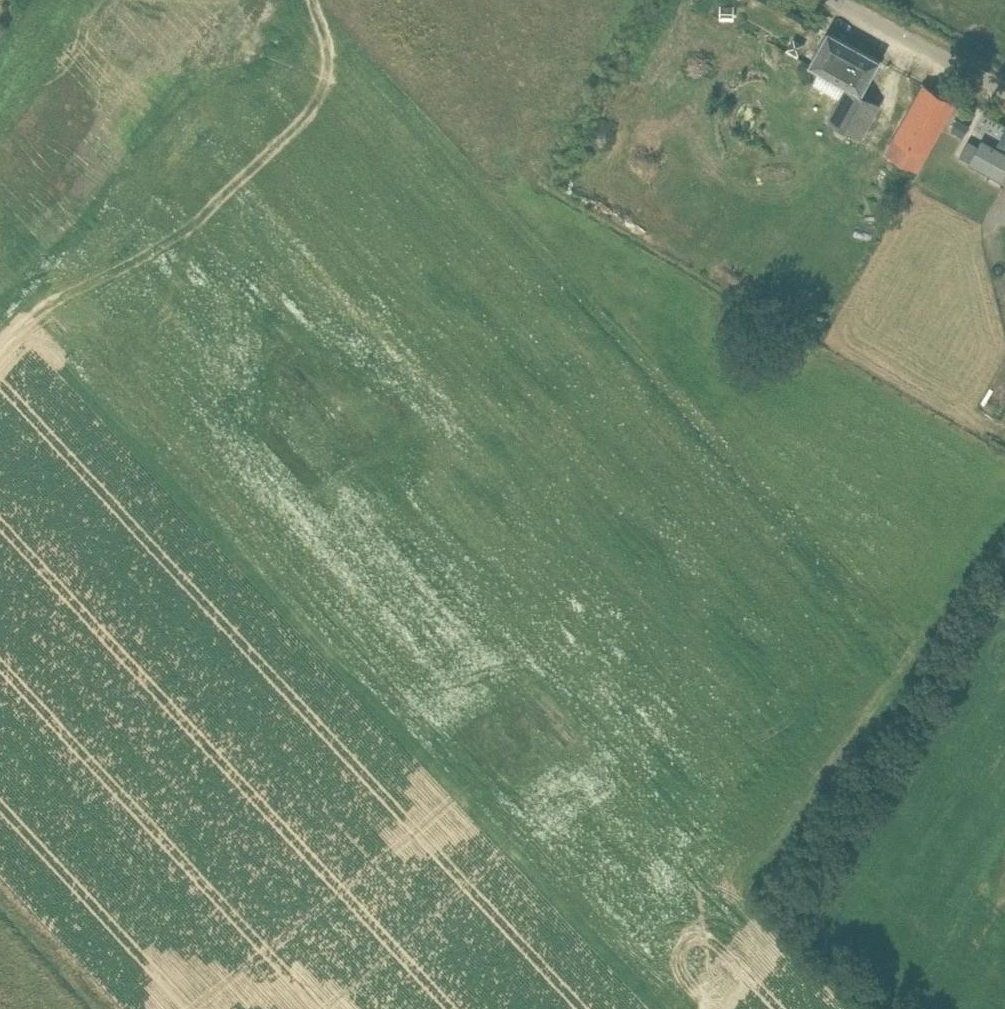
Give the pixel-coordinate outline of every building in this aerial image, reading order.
[(728,5),(714,5),(714,20),(728,20),(728,5)] [(862,93),(881,59),(829,29),(810,64),(847,84),(829,119),(861,137),(880,103),(862,93)] [(956,102),(957,101),(925,83),(887,151),(919,169),(956,102)] [(962,165),(988,179),(1000,159),(974,144),(972,147),(958,140),(950,153),(964,161),(962,165)]
